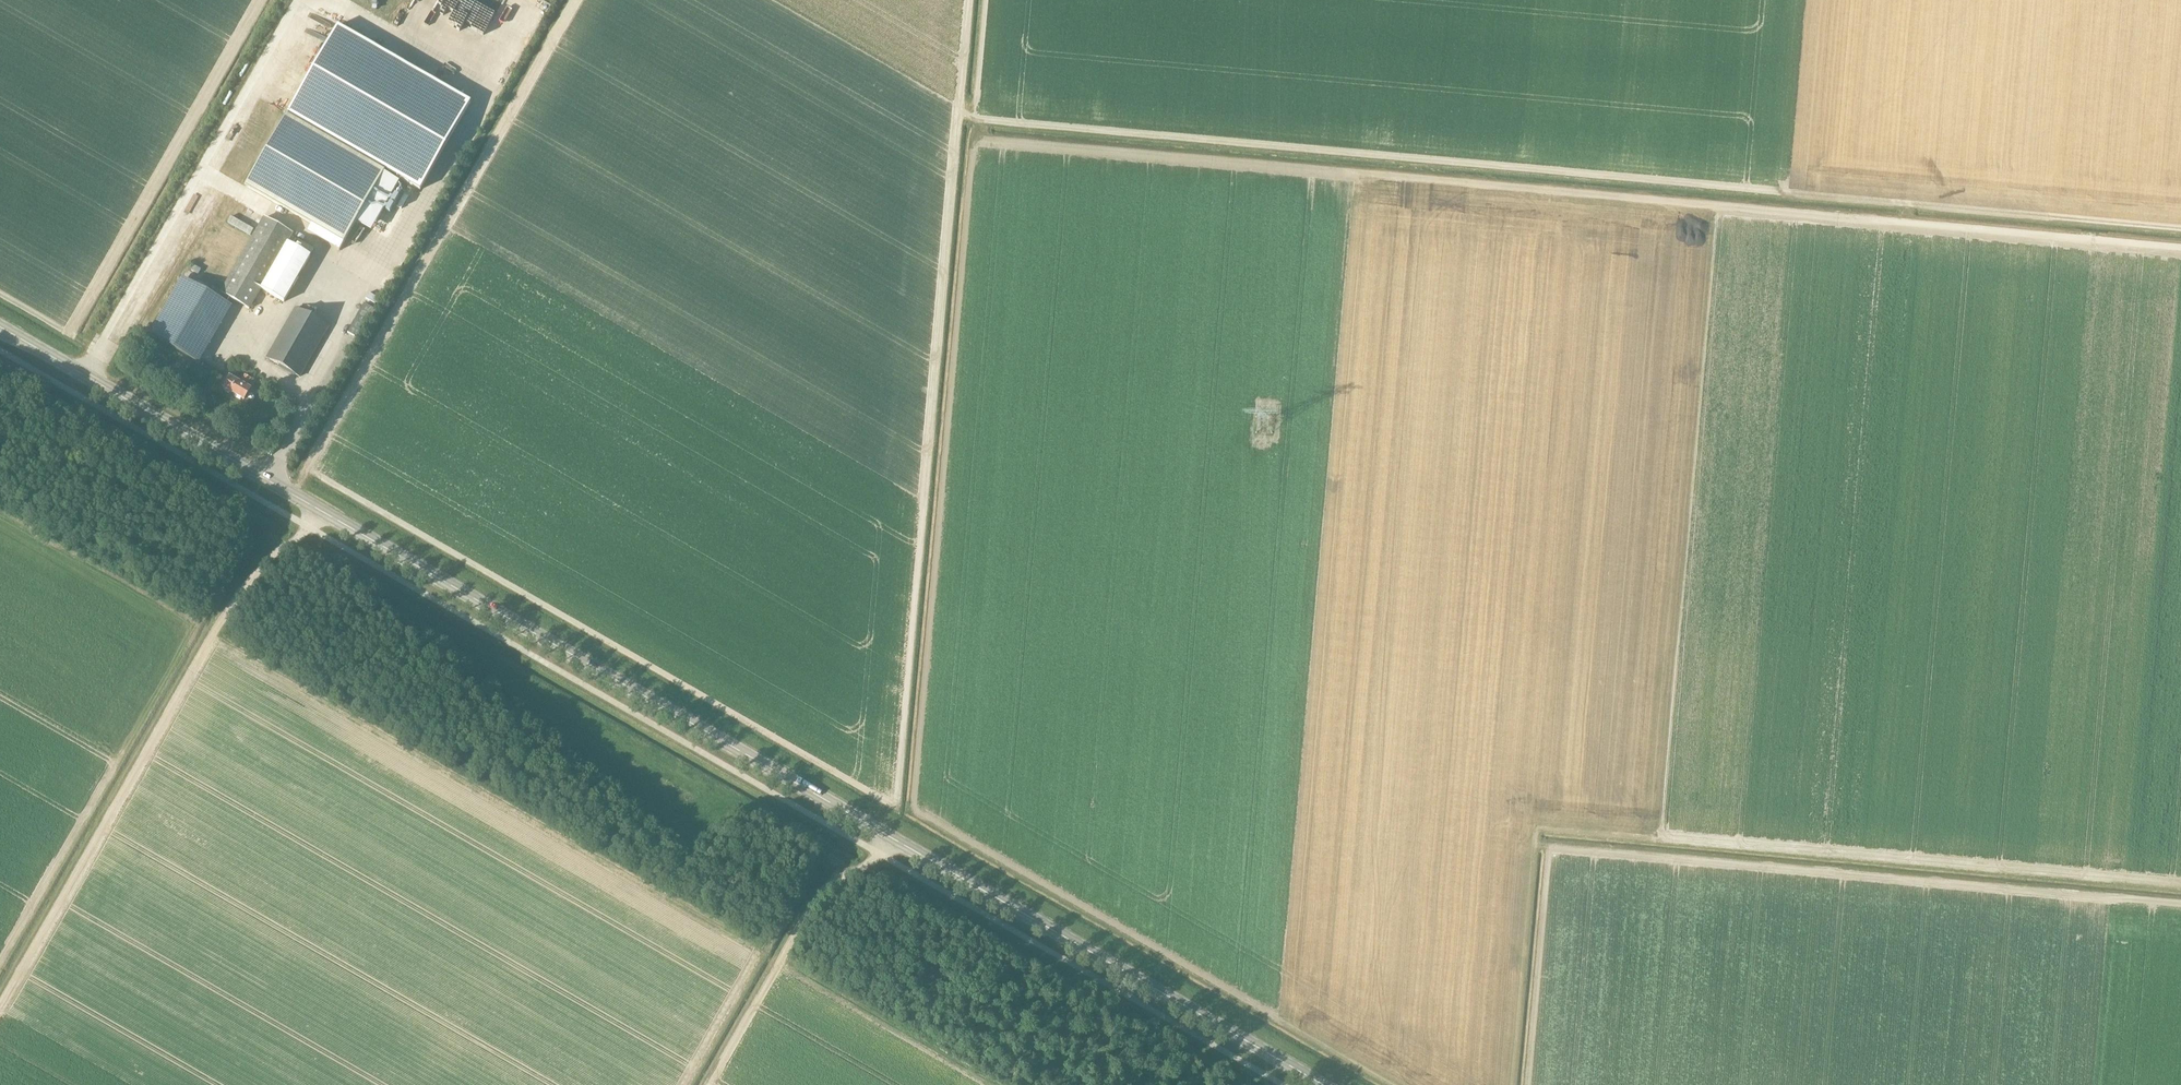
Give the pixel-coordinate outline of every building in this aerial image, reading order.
[(535,13),(542,0),(529,0),(525,8),(535,13)] [(398,22),(404,26),(412,15),(405,11),(398,22)] [(419,192),(470,104),(337,26),(286,114),(419,192)] [(486,107),(477,118),(484,124),(493,112),(486,107)] [(399,186),(383,176),(384,174),(288,118),(248,186),(344,243),(366,205),(383,214),(399,186)] [(468,131),(474,137),(483,129),(478,123),(468,131)] [(233,146),(240,132),(233,129),(226,143),(233,146)] [(412,211),(418,195),(406,190),(399,206),(412,211)] [(391,207),(388,212),(394,215),(391,220),(397,223),(402,213),(391,207)] [(248,309),(260,289),(284,302),(310,257),(310,256),(313,250),(318,242),(306,235),(308,232),(295,225),(291,233),(288,232),(289,231),(279,226),(278,227),(264,218),(220,293),(248,309)] [(364,255),(369,258),(382,239),(377,236),(364,255)] [(194,265),(191,270),(198,274),(200,269),(194,265)] [(148,274),(142,288),(152,293),(159,279),(148,274)] [(152,334),(197,360),(229,307),(206,294),(208,291),(195,284),(194,287),(183,280),(152,334)] [(299,377),(327,327),(294,308),(266,358),(299,377)] [(229,376),(222,387),(243,399),(250,388),(246,386),(251,378),(244,374),(240,382),(229,376)]
